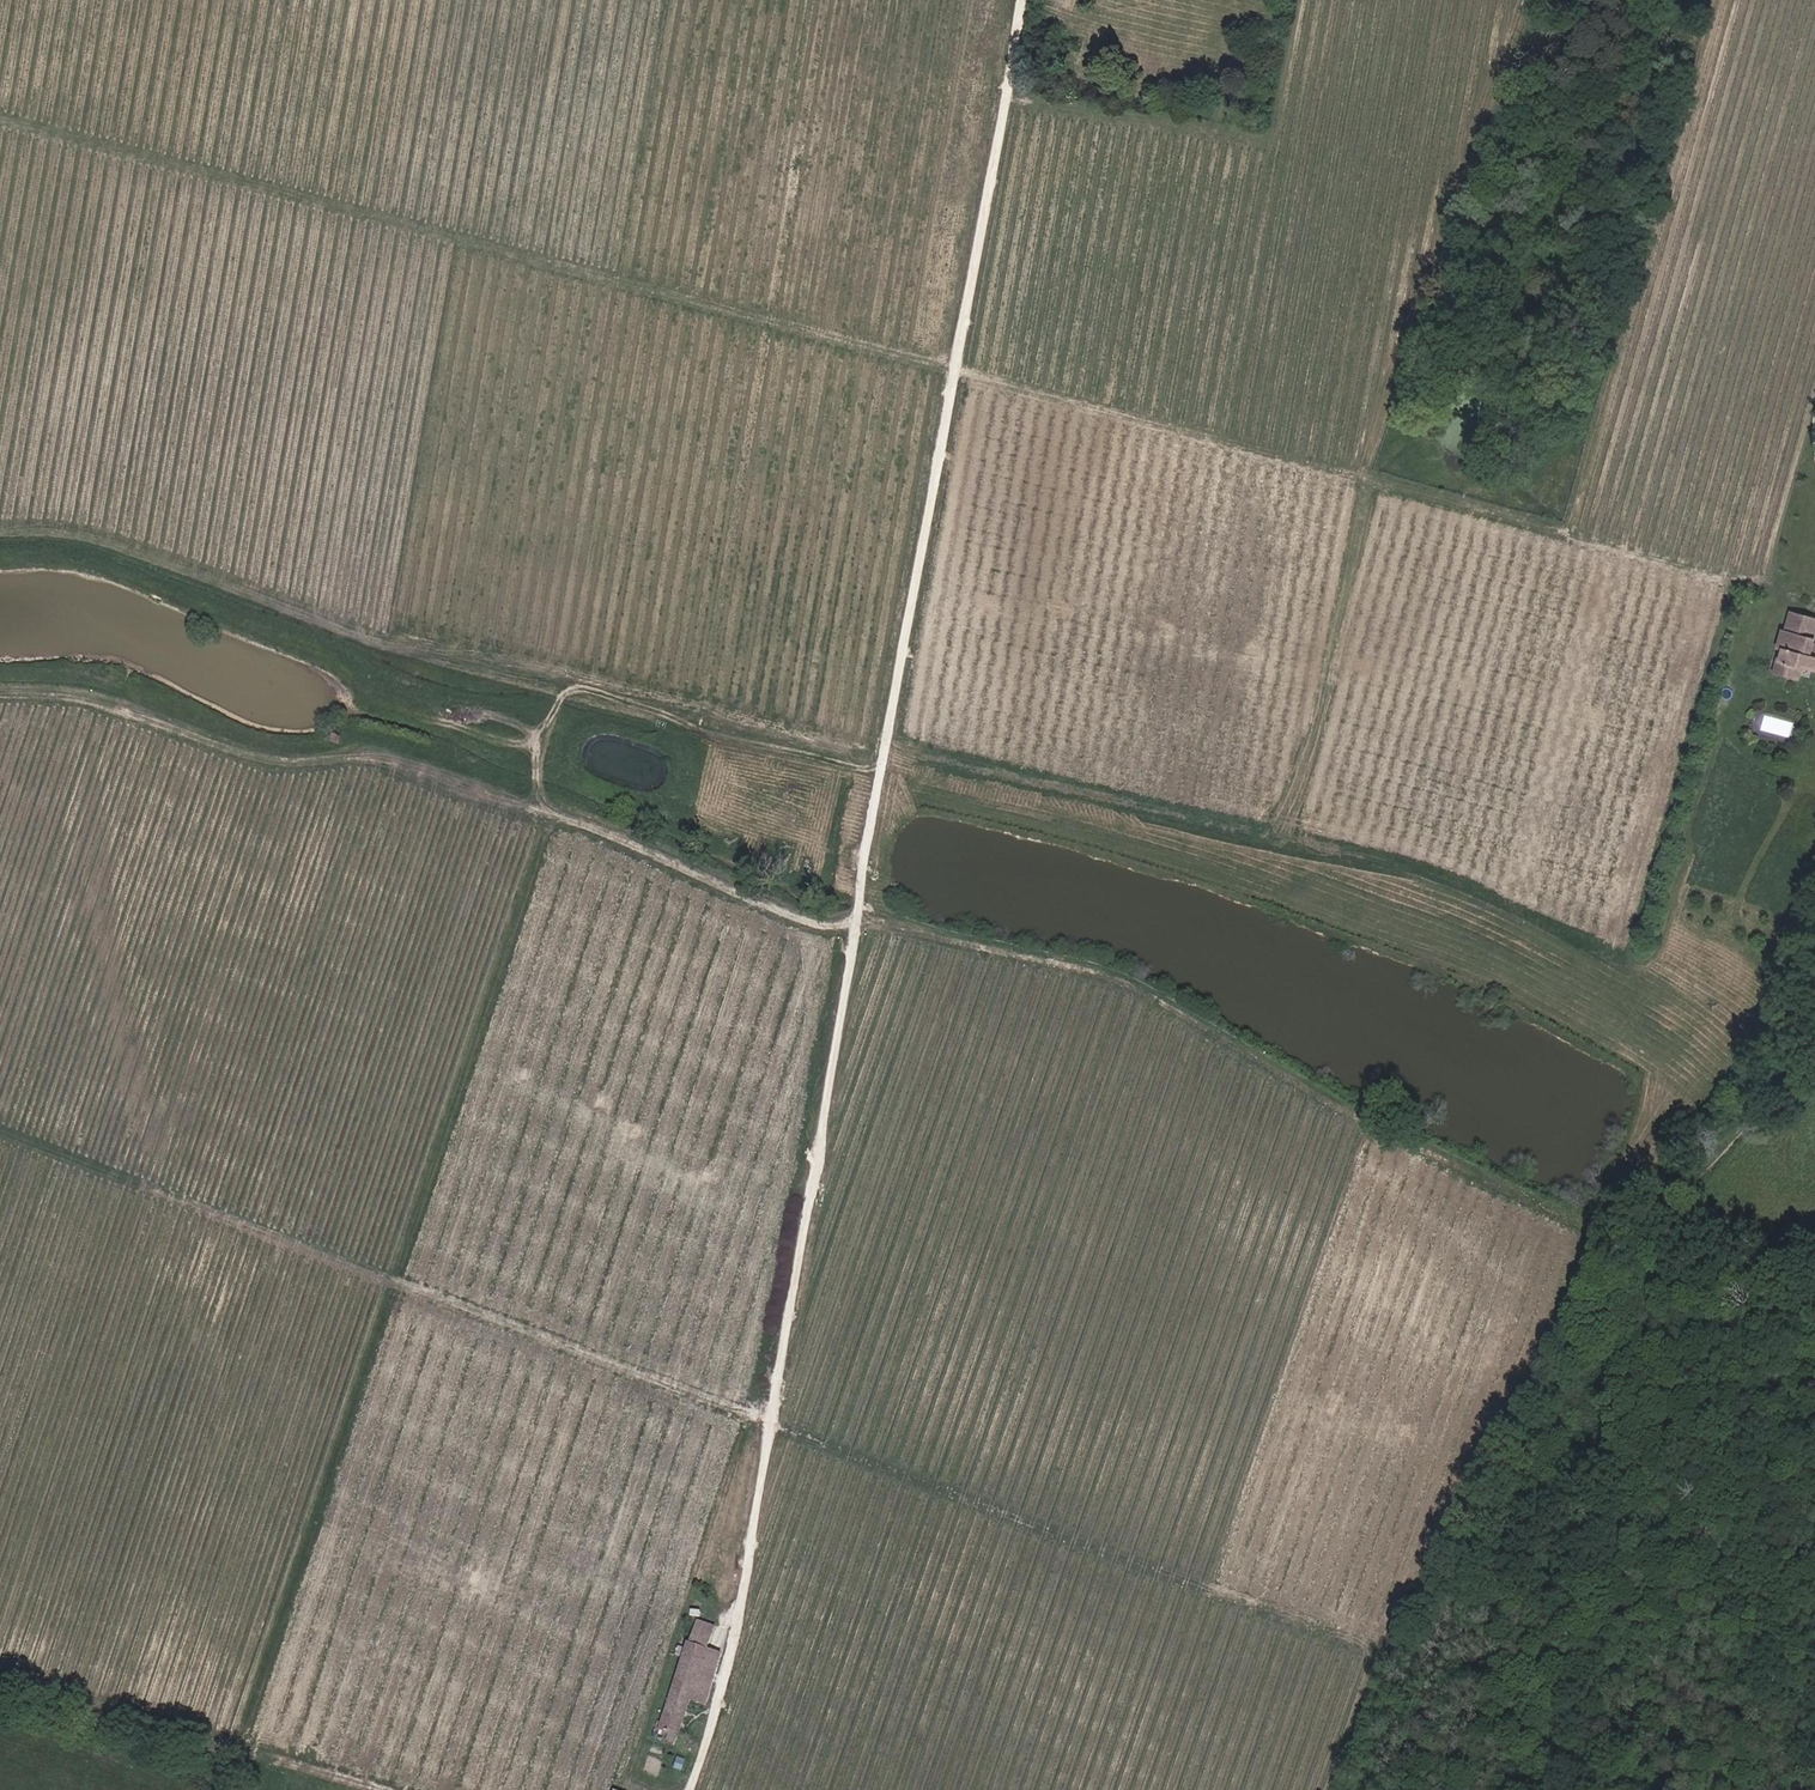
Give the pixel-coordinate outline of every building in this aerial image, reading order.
[(1814,638),(1814,619),(1790,612),(1785,631),(1782,630),(1778,647),(1781,648),(1783,649),(1780,660),(1787,662),(1784,675),(1799,679),(1802,666),(1814,670),(1814,654),(1811,653),(1813,644),(1814,638)] [(1784,675),(1787,662),(1780,660),(1783,649),(1781,648),(1774,672),(1784,675)] [(705,1703),(712,1682),(698,1677),(708,1649),(715,1626),(697,1620),(689,1643),(688,1642),(659,1729),(670,1732),(667,1739),(675,1742),(690,1698),(705,1703)] [(713,1644),(722,1647),(728,1628),(718,1625),(713,1644)] [(712,1682),(721,1653),(708,1649),(698,1677),(712,1682)]
